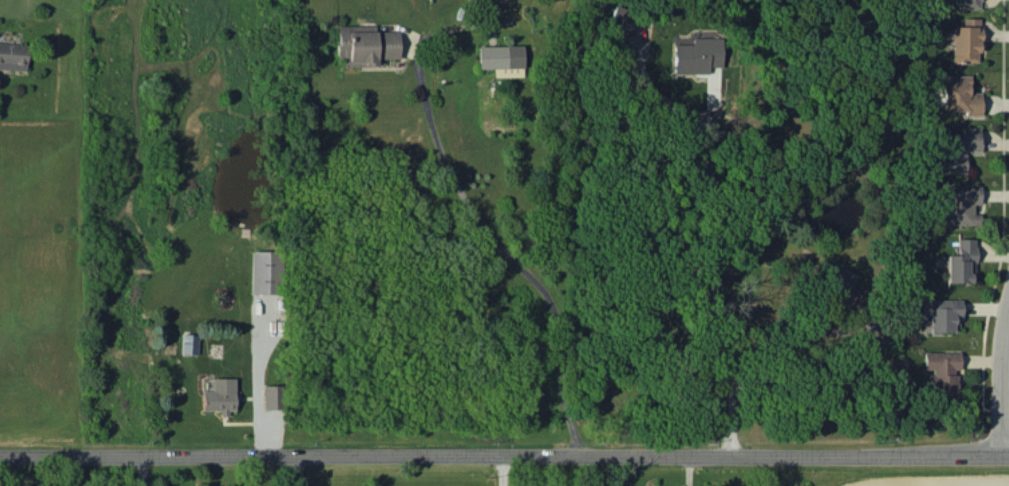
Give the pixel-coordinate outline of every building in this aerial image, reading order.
[(633,15),(611,6),(603,27),(625,35),(633,15)] [(951,25),(951,62),(979,61),(979,17),(961,17),(961,25),(951,25)] [(397,58),(397,30),(373,30),(373,24),(335,24),(335,56),(342,56),(342,65),(375,65),(375,58),(397,58)] [(720,66),(720,37),(691,37),(691,43),(673,43),(672,72),(707,72),(707,66),(720,66)] [(24,69),(25,44),(0,42),(0,68),(24,69)] [(521,76),(521,44),(476,45),(476,68),(492,67),(492,76),(521,76)] [(980,127),(962,127),(961,133),(940,132),(940,171),(964,172),(965,150),(979,151),(980,127)] [(946,253),(946,281),(973,282),(974,238),(957,237),(956,253),(946,253)] [(250,292),(277,293),(278,251),(251,250),(250,292)] [(851,286),(857,275),(838,264),(820,294),(846,309),(857,289),(851,286)] [(918,330),(959,331),(959,299),(928,298),(928,319),(918,319),(918,330)] [(180,352),(196,353),(197,334),(181,333),(180,352)] [(955,397),(955,368),(958,368),(958,351),(922,351),(922,369),(931,369),(931,397),(955,397)] [(202,410),(219,410),(219,412),(234,412),(234,377),(212,377),(212,389),(201,389),(202,410)] [(262,408),(280,408),(281,385),(263,384),(262,408)]
